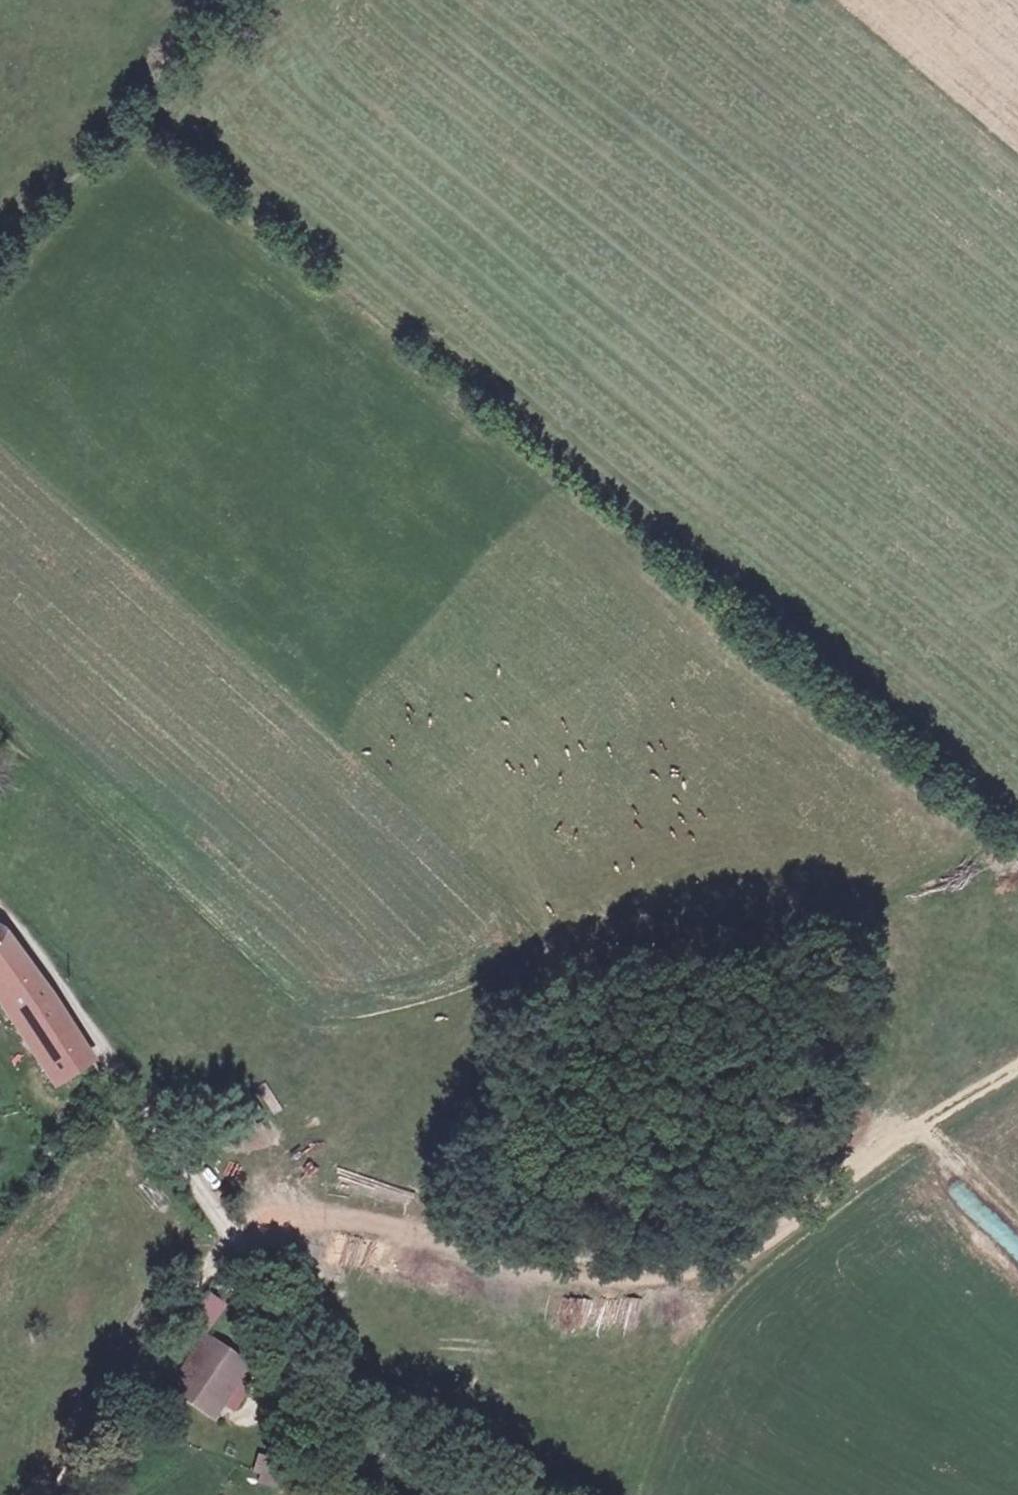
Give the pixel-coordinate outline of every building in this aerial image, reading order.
[(2,931),(0,930),(0,997),(20,1023),(57,1080),(90,1058),(2,931)] [(203,1294),(192,1321),(214,1330),(225,1303),(203,1294)] [(617,1308),(615,1331),(629,1332),(631,1310),(617,1308)] [(222,1401),(246,1366),(206,1339),(182,1374),(222,1401)] [(222,1401),(182,1374),(173,1387),(213,1414),(222,1401)] [(152,1408),(158,1397),(146,1391),(141,1401),(152,1408)] [(279,1462),(283,1449),(270,1445),(267,1458),(278,1461),(279,1462)] [(274,1477),(278,1461),(267,1458),(259,1456),(255,1471),(274,1477)] [(290,1478),(294,1466),(279,1462),(278,1461),(274,1477),(271,1485),(287,1489),(290,1478)] [(302,1481),(306,1469),(294,1466),(290,1478),(302,1481)]
